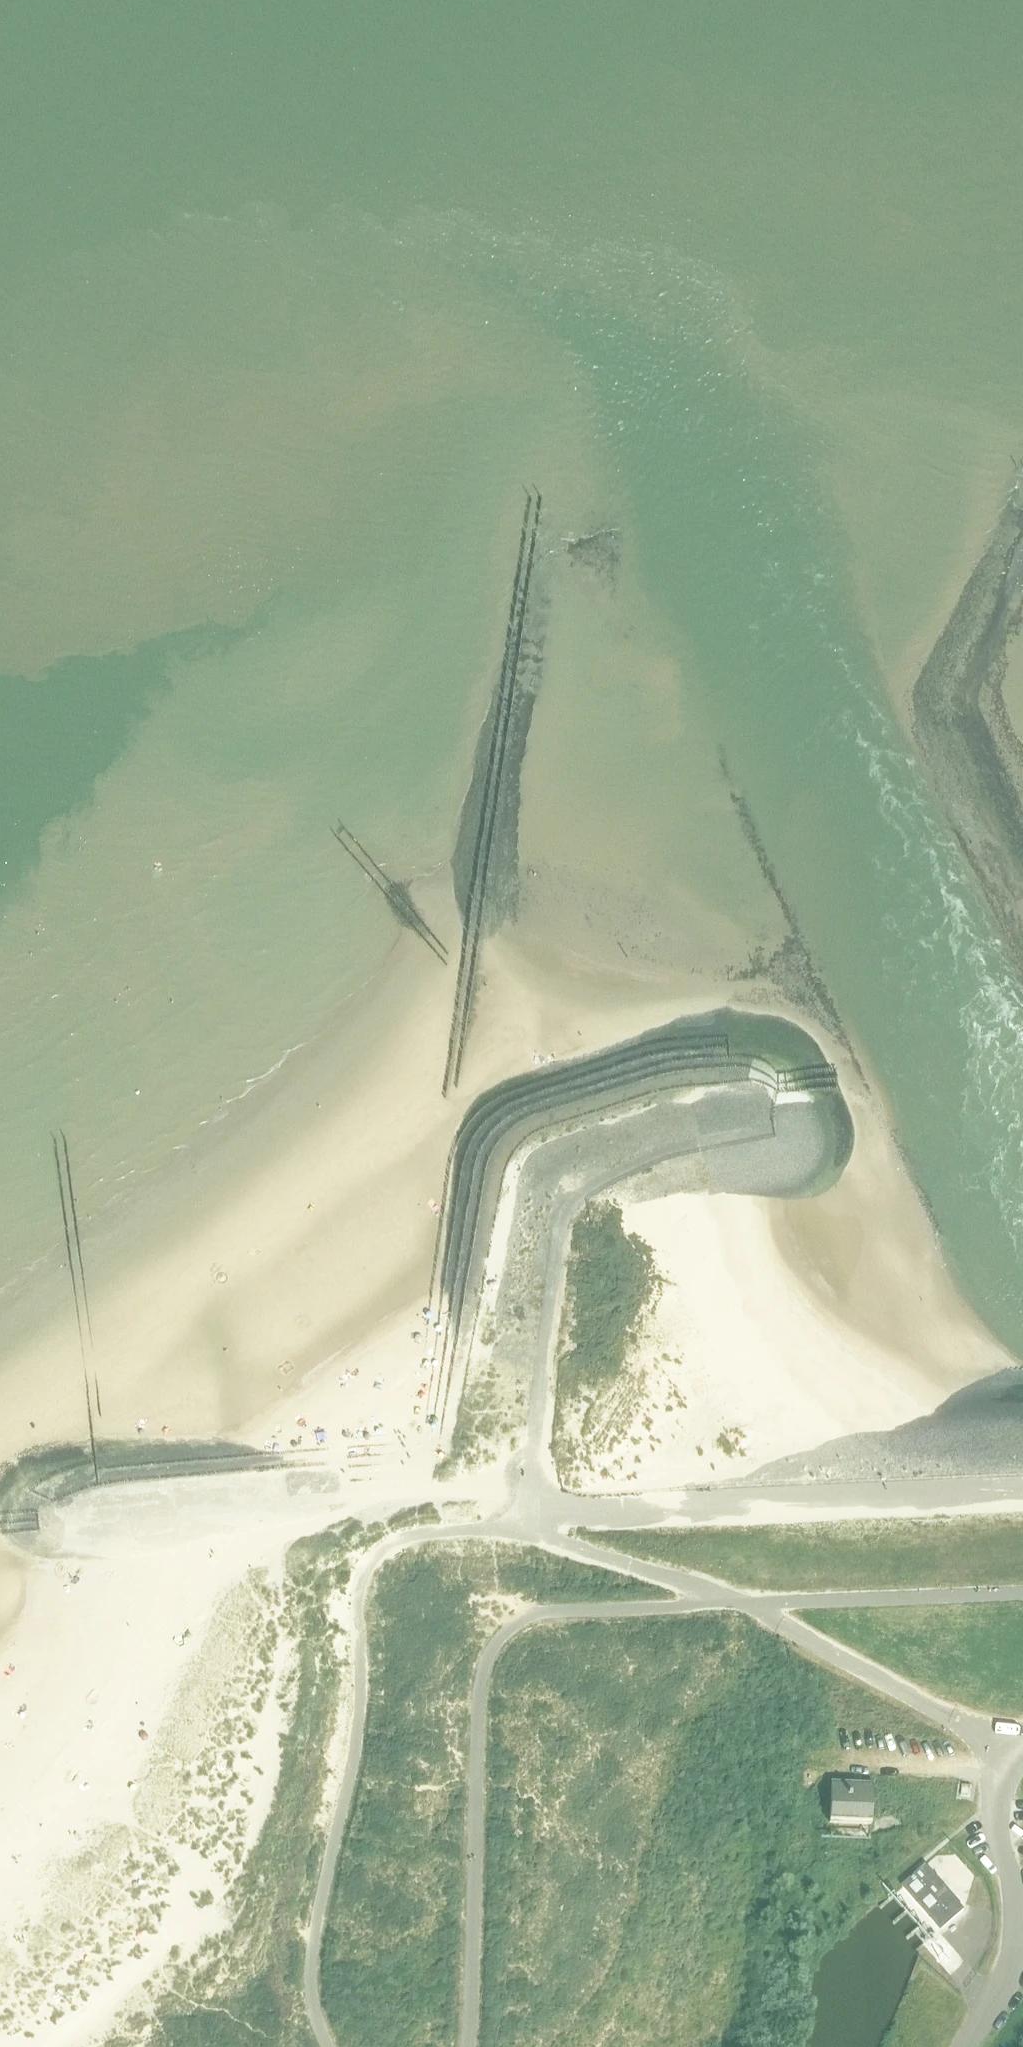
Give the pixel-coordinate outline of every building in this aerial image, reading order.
[(879,1754),(866,1752),(865,1762),(878,1764),(879,1754)] [(870,1825),(872,1784),(830,1782),(828,1823),(870,1825)] [(960,1782),(960,1795),(968,1795),(969,1783),(960,1782)] [(925,1866),(902,1887),(935,1925),(940,1931),(964,1910),(925,1866)]
